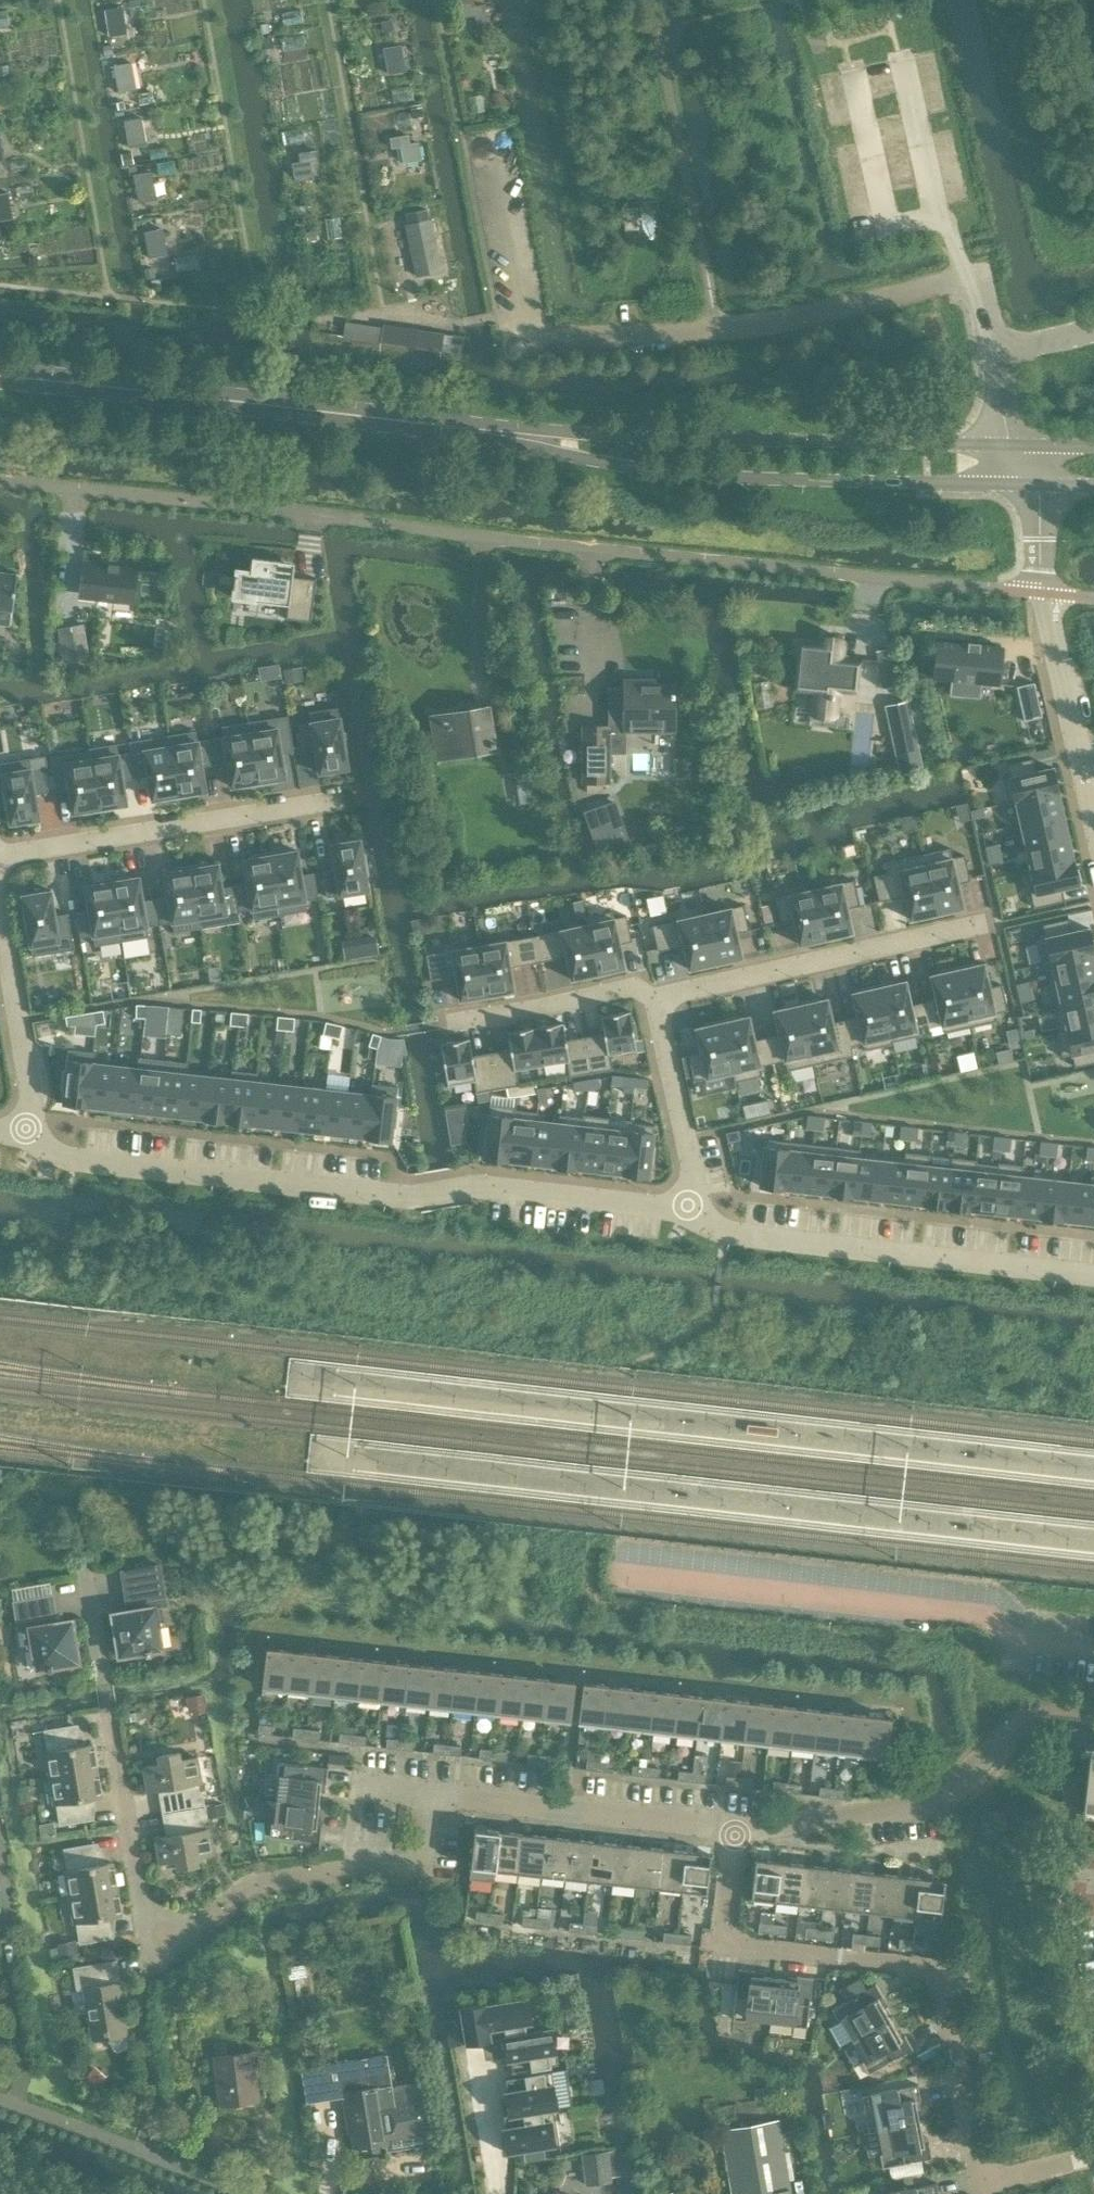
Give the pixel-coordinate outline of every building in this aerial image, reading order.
[(122,11),(102,14),(106,38),(125,35),(122,11)] [(405,73),(401,46),(384,48),(388,74),(405,73)] [(126,56),(107,59),(110,83),(130,80),(126,56)] [(141,121),(122,124),(126,148),(145,145),(141,121)] [(420,136),(397,141),(402,165),(425,160),(420,136)] [(311,156),(295,156),(295,183),(311,183),(311,156)] [(150,175),(130,178),(134,202),(153,199),(150,175)] [(0,197),(0,222),(14,220),(11,196),(0,197)] [(437,222),(433,223),(432,219),(429,220),(427,208),(406,213),(408,224),(406,225),(417,277),(443,270),(435,232),(439,231),(437,222)] [(637,208),(624,209),(625,230),(638,229),(637,208)] [(161,232),(140,237),(146,261),(166,257),(161,232)] [(344,320),(342,337),(462,354),(465,336),(344,320)] [(295,563),(278,561),(252,558),(250,572),(237,570),(236,576),(234,589),(235,589),(234,598),(258,601),(288,605),(287,617),(285,617),(285,619),(311,622),(316,579),(315,579),(315,580),(293,577),(295,563)] [(85,568),(83,595),(82,599),(98,601),(98,603),(108,604),(108,602),(132,605),(132,601),(135,572),(135,570),(136,566),(86,561),(86,565),(85,568)] [(10,625),(12,612),(13,612),(18,574),(17,573),(16,574),(0,572),(0,624),(10,625)] [(89,658),(83,625),(57,629),(63,662),(68,662),(89,658)] [(819,640),(818,644),(802,643),(797,689),(813,691),(811,711),(837,714),(839,690),(854,691),(857,661),(842,659),(843,643),(826,641),(819,640)] [(968,644),(936,641),(936,642),(939,643),(935,679),(1000,686),(1001,684),(998,684),(1001,647),(980,645),(980,643),(979,643),(978,645),(970,644),(970,642),(968,642),(968,644)] [(674,685),(645,685),(645,680),(624,680),(624,687),(608,687),(608,726),(582,726),(582,782),(609,782),(609,735),(625,735),(625,726),(674,726),(674,685)] [(1017,686),(1024,720),(1042,716),(1034,682),(1017,686)] [(883,704),(898,773),(920,768),(905,699),(883,704)] [(488,706),(432,716),(431,714),(439,761),(496,751),(488,704),(487,704),(488,706)] [(315,748),(319,773),(348,768),(345,753),(348,753),(344,733),(342,734),(338,708),(309,712),(311,723),(298,725),(302,750),(315,748)] [(249,722),(259,785),(275,782),(275,780),(285,778),(281,754),(294,752),(288,716),(249,722)] [(211,739),(215,765),(228,763),(232,787),(242,785),(242,787),(259,785),(249,722),(222,727),(224,737),(211,739)] [(169,735),(180,798),(196,795),(196,793),(206,791),(202,767),(215,765),(211,739),(198,741),(196,731),(169,735)] [(129,742),(131,752),(135,778),(148,776),(152,800),(163,798),(163,800),(180,798),(169,735),(129,742)] [(90,748),(100,811),(117,808),(117,806),(127,804),(123,780),(135,778),(131,752),(119,754),(117,744),(90,748)] [(89,751),(51,758),(56,791),(69,789),(73,813),(83,811),(84,814),(100,811),(90,748),(89,749),(89,751)] [(1,763),(5,789),(3,790),(6,809),(8,808),(11,824),(39,819),(35,795),(48,792),(44,768),(48,768),(46,756),(29,759),(1,763)] [(1002,779),(1008,803),(1058,792),(1053,768),(1036,772),(1033,759),(1007,765),(1010,777),(1002,779)] [(1063,815),(1058,792),(1008,803),(1008,804),(1016,802),(1021,824),(1063,815)] [(616,802),(585,813),(599,852),(630,841),(616,802)] [(983,809),(971,812),(973,820),(985,817),(983,809)] [(1068,838),(1063,815),(1021,824),(1026,847),(1068,838)] [(1073,861),(1068,838),(1026,847),(1031,869),(1026,870),(1026,871),(1073,861)] [(323,872),(327,897),(368,890),(366,875),(368,874),(365,855),(362,856),(360,840),(331,845),(335,869),(323,872)] [(986,847),(987,856),(1000,853),(998,844),(986,847)] [(923,854),(937,916),(954,912),(953,910),(963,908),(958,884),(970,881),(965,856),(952,858),(950,848),(923,854)] [(270,853),(280,915),(307,911),(306,901),(318,899),(314,873),(301,875),(297,851),(287,852),(287,850),(270,853)] [(235,886),(239,912),(252,910),(254,920),(280,915),(270,853),(253,856),(254,858),(243,860),(247,884),(235,886)] [(1000,853),(987,856),(989,864),(1002,861),(1000,853)] [(937,916),(923,854),(884,863),(887,873),(874,876),(879,902),(905,896),(910,920),(920,917),(921,920),(937,916)] [(1073,861),(1026,871),(1034,908),(1065,901),(1062,888),(1079,885),(1073,861)] [(191,866),(201,929),(241,922),(239,912),(235,886),(222,888),(218,864),(208,866),(208,863),(191,866)] [(173,923),(174,933),(201,929),(191,866),(174,869),(174,871),(164,873),(168,897),(156,899),(160,925),(173,923)] [(112,879),(122,942),(149,937),(147,927),(160,925),(156,899),(143,901),(139,877),(129,879),(128,877),(112,879)] [(93,936),(95,946),(122,942),(112,879),(95,882),(95,884),(85,886),(89,910),(76,912),(81,938),(93,936)] [(854,880),(815,889),(827,941),(843,937),(843,935),(853,933),(847,909),(860,906),(854,880)] [(815,889),(776,898),(782,924),(794,921),(800,945),(810,942),(810,944),(827,941),(815,889)] [(30,943),(33,956),(74,950),(68,914),(55,916),(51,891),(22,896),(27,924),(25,925),(28,944),(30,943)] [(744,905),(705,914),(716,966),(732,962),(732,960),(742,958),(737,934),(749,931),(744,905)] [(612,911),(586,917),(599,976),(616,972),(615,970),(625,968),(620,944),(632,941),(627,916),(614,919),(612,911)] [(700,970),(716,966),(705,914),(653,926),(658,951),(684,946),(689,970),(699,967),(700,970)] [(583,980),(599,976),(586,917),(585,917),(587,925),(533,937),(538,962),(567,956),(572,980),(582,978),(583,980)] [(1042,964),(1093,952),(1089,928),(1072,932),(1069,919),(1043,925),(1046,938),(1036,940),(1042,964)] [(538,962),(533,937),(479,946),(488,998),(504,995),(504,993),(514,991),(510,967),(538,962)] [(471,1001),(488,998),(479,946),(427,955),(431,980),(456,976),(461,1000),(471,999),(471,1001)] [(1052,986),(1093,976),(1093,952),(1042,964),(1042,965),(1047,964),(1052,986)] [(957,968),(970,1027),(997,1021),(995,1013),(1008,1010),(1002,985),(989,988),(984,964),(974,966),(973,964),(957,968)] [(970,1027),(957,968),(940,971),(941,974),(931,976),(936,1000),(924,1003),(930,1028),(942,1025),(944,1033),(970,1027)] [(1093,1000),(1093,976),(1052,986),(1057,1008),(1054,1008),(1054,1009),(1093,1000)] [(879,985),(892,1044),(893,1044),(892,1042),(931,1033),(930,1028),(924,1003),(911,1006),(906,982),(896,984),(895,982),(879,985)] [(1018,993),(1031,990),(1029,982),(1016,985),(1018,993)] [(865,1050),(892,1044),(879,985),(862,989),(863,991),(853,993),(858,1017),(845,1020),(851,1046),(863,1043),(865,1050)] [(1031,990),(1018,993),(1020,1002),(1033,999),(1031,990)] [(851,1046),(845,1020),(833,1023),(827,999),(817,1001),(817,999),(800,1003),(814,1065),(853,1056),(851,1046)] [(1093,1024),(1093,1000),(1054,1009),(1059,1031),(1057,1032),(1057,1033),(1093,1024)] [(767,1038),(773,1063),(785,1060),(788,1070),(814,1065),(800,1003),(784,1007),(784,1009),(774,1011),(780,1035),(767,1038)] [(136,1018),(145,1018),(145,1005),(136,1005),(136,1018)] [(145,1018),(153,1018),(154,1005),(145,1005),(145,1018)] [(183,1021),(192,1022),(193,1009),(184,1008),(183,1021)] [(192,1022),(200,1023),(201,1010),(193,1009),(192,1022)] [(103,1011),(95,1012),(97,1025),(105,1024),(103,1011)] [(86,1013),(66,1017),(67,1025),(96,1028),(97,1025),(95,1012),(86,1013)] [(230,1025),(239,1026),(240,1013),(231,1012),(230,1025)] [(604,1034),(585,1037),(591,1073),(613,1070),(610,1055),(637,1050),(635,1039),(637,1039),(634,1023),(632,1023),(630,1012),(601,1017),(604,1034)] [(239,1026),(247,1027),(248,1014),(240,1013),(239,1026)] [(276,1030),(285,1030),(286,1017),(278,1017),(276,1030)] [(285,1030),(294,1031),(295,1018),(286,1017),(285,1030)] [(722,1021),(736,1082),(762,1076),(760,1066),(773,1063),(767,1038),(754,1041),(749,1017),(739,1019),(738,1017),(722,1021)] [(733,1072),(722,1021),(705,1024),(706,1026),(696,1029),(701,1053),(689,1055),(694,1081),(733,1072)] [(323,1035),(331,1037),(334,1024),(326,1022),(323,1035)] [(563,1023),(535,1028),(542,1066),(567,1062),(570,1077),(591,1073),(585,1037),(566,1040),(563,1023)] [(331,1037),(340,1039),(343,1026),(334,1024),(331,1037)] [(1057,1033),(1062,1057),(1073,1054),(1075,1067),(1093,1063),(1093,1024),(1057,1033)] [(511,1049),(492,1053),(498,1089),(507,1088),(519,1085),(517,1070),(542,1066),(535,1028),(508,1032),(511,1049)] [(1033,1029),(1020,1032),(1022,1040),(1035,1038),(1033,1029)] [(369,1046),(377,1049),(381,1036),(373,1034),(369,1046)] [(377,1049),(385,1051),(389,1039),(381,1036),(377,1049)] [(470,1039),(441,1044),(448,1086),(474,1081),(476,1093),(489,1091),(498,1089),(492,1053),(473,1056),(470,1039)] [(65,1090),(63,1103),(88,1106),(94,1052),(69,1050),(66,1074),(64,1073),(62,1090),(65,1090)] [(94,1052),(88,1106),(111,1109),(116,1065),(94,1063),(95,1053),(94,1052)] [(116,1065),(111,1109),(134,1111),(140,1058),(139,1057),(138,1068),(116,1065)] [(140,1058),(134,1111),(158,1114),(164,1060),(140,1058)] [(164,1060),(158,1114),(181,1117),(187,1063),(164,1060)] [(187,1063),(181,1117),(204,1119),(209,1076),(187,1073),(188,1063),(187,1063)] [(209,1076),(204,1119),(227,1122),(233,1071),(232,1071),(231,1078),(209,1076)] [(233,1071),(227,1122),(251,1125),(257,1073),(233,1071)] [(257,1073),(251,1125),(274,1127),(279,1084),(257,1081),(258,1074),(257,1073)] [(635,1079),(622,1077),(621,1086),(634,1087),(635,1079)] [(586,1081),(587,1089),(600,1087),(598,1079),(586,1081)] [(635,1079),(635,1087),(647,1089),(648,1080),(635,1079)] [(573,1083),(575,1091),(587,1089),(586,1081),(573,1083)] [(279,1084),(274,1127),(297,1130),(302,1086),(279,1084)] [(349,1092),(344,1135),(367,1138),(373,1084),(372,1084),(371,1094),(349,1092)] [(398,1087),(373,1084),(367,1138),(392,1140),(393,1127),(395,1127),(397,1111),(395,1111),(398,1087)] [(519,1085),(507,1088),(508,1097),(521,1094),(519,1085)] [(302,1086),(297,1130),(320,1132),(325,1089),(302,1086)] [(537,1089),(539,1102),(547,1101),(545,1088),(537,1089)] [(325,1089),(320,1132),(344,1135),(349,1092),(325,1089)] [(489,1091),(476,1093),(478,1102),(490,1100),(489,1091)] [(484,1158),(508,1161),(514,1107),(515,1098),(492,1096),(491,1105),(490,1105),(487,1128),(485,1128),(483,1145),(485,1145),(484,1158)] [(445,1110),(451,1145),(466,1142),(463,1123),(468,1122),(465,1107),(445,1110)] [(514,1107),(508,1161),(532,1164),(537,1113),(515,1110),(515,1107),(514,1107)] [(537,1113),(532,1164),(555,1166),(561,1115),(560,1115),(559,1123),(538,1121),(538,1113),(537,1113)] [(583,1118),(561,1115),(555,1166),(578,1169),(584,1115),(583,1115),(583,1118)] [(578,1169),(602,1172),(608,1118),(584,1115),(578,1169)] [(816,1117),(807,1116),(806,1129),(815,1130),(816,1117)] [(816,1117),(815,1130),(823,1131),(825,1118),(816,1117)] [(602,1172),(625,1174),(631,1121),(608,1118),(602,1172)] [(632,1121),(631,1121),(625,1174),(649,1177),(651,1163),(653,1164),(655,1147),(653,1147),(655,1126),(631,1123),(632,1121)] [(854,1121),(853,1134),(861,1135),(863,1122),(854,1121)] [(863,1122),(861,1135),(870,1136),(871,1123),(863,1122)] [(908,1140),(910,1127),(901,1126),(900,1139),(908,1140)] [(910,1127),(908,1140),(917,1141),(918,1128),(910,1127)] [(739,1131),(726,1134),(728,1143),(741,1140),(739,1131)] [(948,1132),(946,1145),(955,1146),(956,1133),(948,1132)] [(956,1133),(955,1146),(963,1147),(965,1134),(956,1133)] [(1003,1138),(994,1137),(992,1150),(1001,1151),(1003,1138)] [(1003,1138),(1001,1151),(1010,1152),(1011,1139),(1003,1138)] [(761,1158),(759,1175),(761,1175),(760,1186),(784,1189),(790,1142),(765,1139),(763,1158),(761,1158)] [(790,1142),(784,1189),(808,1191),(813,1145),(790,1142)] [(1039,1155),(1048,1156),(1049,1143),(1041,1142),(1039,1155)] [(1058,1144),(1049,1143),(1048,1156),(1056,1157),(1058,1144)] [(813,1145),(808,1191),(831,1194),(836,1147),(813,1145)] [(836,1147),(831,1194),(854,1197),(859,1150),(836,1147)] [(1087,1147),(1086,1160),(1093,1161),(1093,1148),(1087,1147)] [(859,1150),(854,1197),(877,1199),(882,1155),(860,1153),(860,1150),(859,1150)] [(882,1155),(877,1199),(901,1202),(906,1153),(905,1152),(905,1158),(882,1155)] [(906,1153),(901,1202),(924,1205),(930,1155),(906,1153)] [(930,1155),(924,1205),(947,1207),(953,1158),(930,1155)] [(953,1158),(947,1207),(971,1210),(976,1161),(953,1158)] [(976,1161),(971,1210),(994,1213),(1000,1163),(999,1163),(998,1166),(977,1163),(977,1161),(976,1161)] [(1000,1163),(994,1213),(1017,1215),(1023,1166),(1000,1163)] [(1023,1166),(1017,1215),(1041,1218),(1045,1179),(1023,1176),(1024,1166),(1023,1166)] [(1068,1181),(1064,1220),(1087,1223),(1092,1176),(1091,1176),(1091,1184),(1068,1181)] [(1045,1179),(1041,1218),(1064,1220),(1068,1181),(1045,1179)] [(146,1654),(151,1653),(151,1650),(161,1648),(158,1627),(164,1626),(161,1607),(166,1606),(159,1564),(121,1571),(128,1611),(113,1613),(120,1655),(146,1651),(146,1654)] [(37,1669),(48,1667),(49,1670),(53,1670),(53,1666),(79,1662),(72,1620),(57,1623),(52,1595),(14,1601),(19,1630),(24,1630),(27,1649),(33,1648),(37,1669)] [(262,1687),(288,1690),(293,1651),(267,1648),(267,1649),(268,1649),(264,1686),(263,1686),(262,1687)] [(288,1690),(311,1693),(316,1653),(293,1651),(288,1690)] [(311,1693),(335,1695),(339,1656),(316,1653),(311,1693)] [(335,1695),(358,1698),(362,1659),(339,1656),(335,1695)] [(358,1698),(381,1701),(386,1661),(362,1659),(358,1698)] [(381,1701),(405,1703),(410,1664),(386,1661),(381,1701)] [(405,1703),(428,1706),(433,1667),(410,1664),(405,1703)] [(428,1706),(452,1709),(456,1669),(433,1667),(428,1706)] [(452,1709),(475,1711),(480,1672),(456,1669),(452,1709)] [(475,1711),(498,1714),(503,1675),(480,1672),(475,1711)] [(498,1714),(522,1717),(526,1677),(503,1675),(498,1714)] [(522,1717),(545,1719),(550,1680),(526,1677),(522,1717)] [(550,1680),(545,1719),(571,1722),(571,1721),(570,1721),(574,1684),(575,1684),(575,1683),(550,1680)] [(578,1723),(604,1726),(608,1687),(583,1684),(583,1685),(584,1685),(580,1722),(579,1722),(578,1723)] [(604,1726),(627,1728),(632,1689),(608,1687),(604,1726)] [(627,1728),(651,1731),(655,1692),(632,1689),(627,1728)] [(651,1731),(674,1734),(678,1695),(655,1692),(651,1731)] [(191,1696),(193,1711),(204,1709),(201,1694),(191,1696)] [(674,1734),(697,1736),(702,1697),(678,1695),(674,1734)] [(697,1736),(721,1739),(725,1700),(702,1697),(697,1736)] [(721,1739),(744,1742),(749,1703),(725,1700),(721,1739)] [(744,1742),(768,1744),(772,1705),(749,1703),(744,1742)] [(768,1744),(791,1747),(795,1708),(772,1705),(768,1744)] [(791,1747),(814,1750),(819,1711),(795,1708),(791,1747)] [(814,1750),(838,1752),(842,1713),(819,1711),(814,1750)] [(838,1752),(861,1755),(865,1716),(842,1713),(838,1752)] [(865,1716),(861,1755),(887,1758),(887,1757),(886,1757),(890,1720),(891,1720),(891,1719),(865,1716)] [(259,1733),(273,1734),(274,1725),(260,1723),(259,1733)] [(46,1752),(50,1778),(97,1770),(93,1744),(78,1746),(74,1725),(45,1730),(48,1752),(46,1752)] [(293,1737),(307,1738),(308,1729),(294,1727),(293,1737)] [(308,1729),(307,1738),(320,1740),(321,1730),(308,1729)] [(339,1742),(353,1743),(354,1734),(340,1732),(339,1742)] [(354,1734),(353,1743),(366,1745),(367,1735),(354,1734)] [(386,1747),(400,1749),(401,1739),(387,1738),(386,1747)] [(401,1739),(400,1749),(413,1750),(414,1741),(401,1739)] [(433,1752),(447,1754),(448,1744),(434,1743),(433,1752)] [(448,1744),(447,1754),(460,1755),(461,1746),(448,1744)] [(479,1758),(493,1759),(494,1750),(480,1748),(479,1758)] [(494,1750),(493,1759),(506,1761),(507,1751),(494,1750)] [(1090,1751),(1090,1750),(1089,1750),(1082,1814),(1093,1815),(1093,1752),(1090,1751)] [(159,1796),(162,1813),(204,1805),(202,1790),(199,1791),(198,1782),(200,1782),(196,1757),(180,1760),(179,1752),(158,1755),(160,1763),(143,1766),(147,1791),(162,1788),(163,1796),(159,1796)] [(527,1763),(540,1764),(541,1755),(528,1753),(527,1763)] [(541,1755),(540,1764),(554,1766),(555,1757),(541,1755)] [(587,1760),(586,1770),(599,1771),(600,1762),(587,1760)] [(281,1777),(278,1799),(319,1804),(322,1782),(326,1782),(325,1783),(327,1783),(329,1767),(327,1767),(278,1762),(277,1776),(281,1777)] [(600,1762),(599,1771),(613,1773),(614,1763),(600,1762)] [(632,1775),(645,1776),(646,1767),(633,1765),(632,1775)] [(646,1767),(645,1776),(659,1778),(660,1768),(646,1767)] [(97,1770),(50,1778),(54,1803),(57,1803),(60,1824),(90,1819),(87,1798),(101,1795),(97,1770)] [(678,1780),(692,1782),(693,1772),(679,1771),(678,1780)] [(693,1772),(692,1782),(705,1783),(706,1774),(693,1772)] [(726,1785),(739,1787),(740,1777),(727,1776),(726,1785)] [(740,1777),(739,1787),(753,1789),(754,1779),(740,1777)] [(772,1791),(786,1792),(787,1783),(773,1781),(772,1791)] [(868,1792),(881,1793),(883,1784),(869,1782),(868,1792)] [(787,1783),(786,1792),(799,1794),(801,1784),(787,1783)] [(819,1796),(833,1798),(834,1788),(820,1787),(819,1796)] [(834,1788),(833,1798),(846,1799),(847,1790),(834,1788)] [(319,1804),(278,1799),(275,1822),(272,1822),(270,1836),(319,1841),(319,1842),(320,1842),(322,1826),(321,1825),(321,1826),(317,1826),(319,1804)] [(204,1805),(162,1813),(164,1829),(169,1828),(170,1835),(155,1838),(159,1862),(176,1859),(177,1867),(198,1864),(196,1856),(212,1853),(208,1829),(206,1829),(204,1821),(207,1820),(204,1805)] [(494,1880),(495,1870),(500,1830),(474,1827),(474,1829),(475,1829),(471,1866),(470,1865),(470,1867),(471,1867),(470,1878),(494,1880)] [(495,1870),(519,1872),(523,1833),(500,1830),(495,1870)] [(519,1872),(542,1875),(546,1836),(523,1833),(519,1872)] [(542,1875),(565,1877),(570,1838),(546,1836),(542,1875)] [(565,1877),(589,1880),(593,1841),(570,1838),(565,1877)] [(589,1880),(612,1883),(617,1844),(593,1841),(589,1880)] [(65,1870),(70,1896),(117,1888),(112,1862),(98,1865),(94,1843),(64,1848),(68,1870),(65,1870)] [(612,1883),(636,1885),(640,1846),(617,1844),(612,1883)] [(636,1885),(659,1888),(663,1849),(640,1846),(636,1885)] [(659,1888),(682,1891),(687,1851),(663,1849),(659,1888)] [(687,1851),(682,1891),(708,1893),(708,1892),(707,1892),(711,1855),(712,1855),(712,1854),(687,1851)] [(750,1898),(776,1901),(780,1862),(755,1859),(754,1860),(756,1860),(752,1897),(750,1897),(750,1898)] [(776,1901),(799,1904),(804,1864),(780,1862),(776,1901)] [(799,1904),(822,1906),(827,1867),(804,1864),(799,1904)] [(822,1906),(846,1909),(850,1870),(827,1867),(822,1906)] [(846,1909),(870,1912),(874,1872),(850,1870),(846,1909)] [(870,1912),(893,1914),(897,1875),(874,1872),(870,1912)] [(893,1914),(916,1917),(921,1878),(897,1875),(893,1914)] [(921,1878),(916,1917),(942,1920),(942,1918),(941,1918),(945,1882),(946,1882),(946,1880),(921,1878)] [(117,1888),(70,1896),(74,1922),(77,1921),(80,1943),(110,1937),(107,1916),(121,1913),(117,1888)] [(476,1920),(490,1921),(491,1912),(477,1910),(476,1919),(476,1920)] [(504,1923),(504,1922),(505,1913),(491,1912),(490,1921),(504,1923)] [(522,1925),(536,1926),(537,1917),(524,1915),(523,1924),(522,1924),(522,1925)] [(550,1928),(550,1927),(551,1918),(537,1917),(536,1926),(550,1928)] [(569,1930),(583,1932),(584,1922),(570,1920),(569,1930)] [(597,1933),(598,1924),(584,1922),(583,1932),(597,1933)] [(758,1931),(772,1933),(773,1923),(759,1922),(758,1931)] [(786,1934),(787,1925),(773,1923),(772,1933),(786,1934)] [(616,1935),(630,1937),(631,1927),(617,1926),(616,1935)] [(644,1938),(645,1929),(631,1927),(630,1937),(644,1938)] [(805,1937),(818,1938),(820,1929),(806,1927),(805,1936),(805,1937)] [(832,1940),(832,1939),(833,1930),(820,1929),(818,1938),(832,1940)] [(663,1941),(677,1942),(678,1933),(665,1931),(663,1940),(663,1941)] [(853,1932),(852,1942),(866,1943),(867,1934),(853,1932)] [(691,1944),(691,1943),(692,1934),(678,1933),(677,1942),(691,1944)] [(867,1934),(866,1943),(880,1945),(879,1945),(881,1935),(867,1934)] [(898,1947),(912,1949),(913,1939),(899,1938),(898,1947)] [(926,1950),(927,1941),(913,1939),(912,1949),(926,1950)] [(73,1967),(77,1990),(84,1988),(91,2034),(104,2032),(109,2042),(110,2041),(113,2049),(116,2050),(119,2051),(126,2048),(127,2045),(128,2042),(124,2034),(126,2033),(122,2007),(124,2006),(120,1997),(118,1983),(120,1982),(116,1960),(73,1967)] [(749,2016),(771,2019),(776,1978),(754,1975),(755,1970),(756,1970),(739,1968),(739,1969),(734,2018),(748,2020),(749,2016)] [(776,1978),(771,2019),(794,2021),(794,2025),(808,2027),(813,1978),(814,1978),(814,1977),(797,1975),(798,1975),(798,1980),(776,1978)] [(875,1984),(833,2008),(840,2021),(843,2019),(854,2039),(890,2018),(879,1999),(883,1997),(883,1998),(884,1997),(876,1983),(875,1984)] [(461,2013),(466,2044),(504,2038),(503,2037),(534,2032),(534,2031),(528,1998),(485,2005),(485,2004),(461,2008),(461,2013)] [(854,2039),(842,2046),(854,2067),(863,2062),(869,2073),(912,2049),(914,2048),(905,2034),(904,2035),(905,2035),(901,2037),(890,2018),(854,2039)] [(504,2038),(507,2061),(511,2060),(513,2073),(559,2065),(553,2028),(534,2031),(534,2032),(503,2037),(504,2038)] [(253,2051),(216,2055),(222,2104),(259,2099),(253,2051)] [(347,2091),(355,2146),(388,2141),(387,2136),(432,2129),(427,2097),(395,2102),(387,2053),(326,2063),(327,2067),(314,2069),(319,2096),(347,2091)] [(508,2091),(505,2092),(508,2115),(554,2109),(558,2108),(571,2106),(565,2069),(551,2072),(514,2078),(506,2079),(508,2091)] [(869,2094),(862,2095),(869,2131),(880,2129),(921,2122),(916,2100),(920,2099),(920,2100),(922,2100),(918,2083),(917,2084),(869,2094)] [(506,2128),(502,2128),(507,2153),(560,2144),(554,2109),(508,2115),(504,2116),(506,2128)] [(737,2127),(749,2193),(791,2193),(778,2120),(737,2127)] [(921,2122),(880,2129),(884,2152),(880,2153),(883,2167),(932,2157),(932,2158),(933,2157),(930,2141),(928,2142),(929,2142),(925,2143),(921,2122)] [(611,2177),(619,2175),(614,2150),(583,2154),(586,2184),(612,2181),(611,2177)] [(938,2182),(936,2182),(936,2183),(888,2192),(888,2193),(940,2193),(938,2182)]
